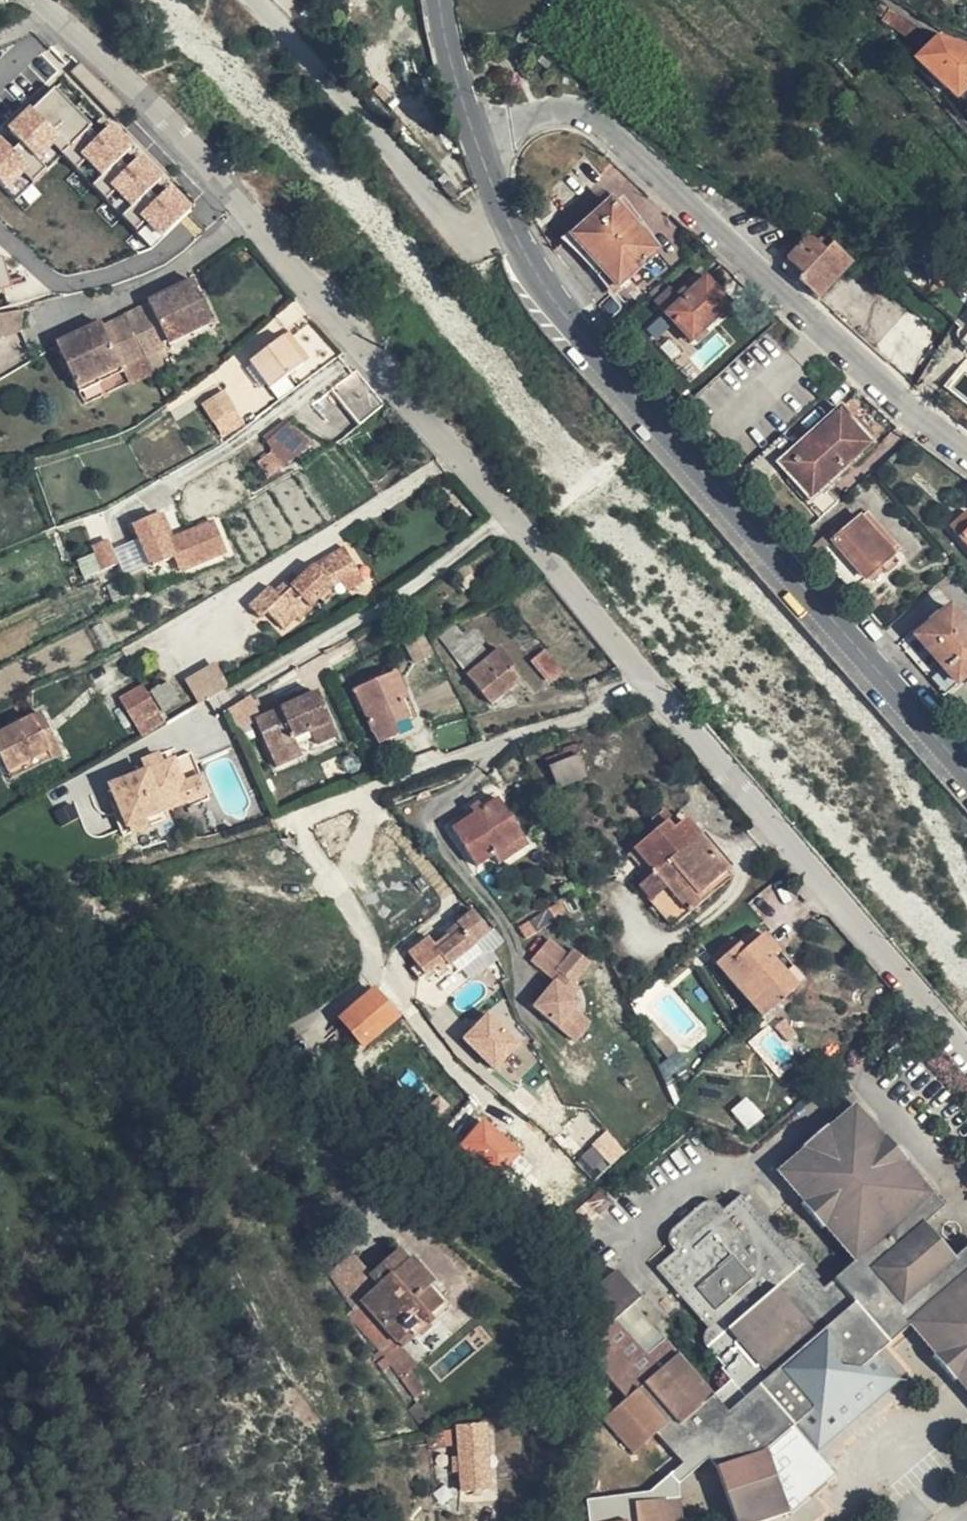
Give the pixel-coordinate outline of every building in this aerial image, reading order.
[(883,19),(890,9),(881,3),(874,14),(883,19)] [(917,46),(929,34),(890,9),(883,19),(881,22),(917,46)] [(938,40),(916,62),(957,99),(966,89),(966,49),(938,40)] [(4,131),(2,129),(0,131),(0,182),(14,197),(91,122),(53,84),(4,131)] [(957,99),(966,108),(966,89),(957,99)] [(112,119),(76,153),(129,208),(121,215),(151,246),(194,205),(112,119)] [(445,191),(454,203),(462,197),(451,185),(445,191)] [(611,201),(588,221),(592,226),(615,205),(611,201)] [(588,221),(554,252),(598,306),(659,253),(615,205),(592,226),(588,221)] [(798,282),(819,300),(853,263),(841,252),(832,244),(830,247),(826,252),(809,236),(787,260),(803,277),(798,282)] [(830,247),(809,236),(826,252),(830,247)] [(688,294),(681,301),(665,315),(690,344),(731,306),(705,279),(688,294)] [(149,306),(126,318),(145,358),(169,346),(167,343),(212,322),(193,281),(147,302),(149,306)] [(670,284),(653,301),(662,310),(679,293),(670,284)] [(676,296),(681,301),(688,294),(683,288),(676,296)] [(0,311),(0,337),(21,332),(15,310),(0,311)] [(145,358),(126,318),(103,328),(101,323),(56,344),(77,389),(121,366),(123,370),(145,358)] [(214,327),(212,322),(167,343),(169,346),(170,349),(214,327)] [(283,336),(303,364),(308,360),(288,333),(283,336)] [(270,389),(303,364),(283,336),(249,361),(270,389)] [(152,372),(145,358),(123,370),(123,372),(129,383),(147,374),(152,372)] [(79,394),(123,372),(123,370),(121,366),(77,389),(79,394)] [(384,404),(356,368),(331,389),(359,425),(384,404)] [(150,382),(155,379),(152,372),(147,374),(150,382)] [(212,422),(234,409),(223,390),(201,404),(212,422)] [(245,426),(234,409),(212,422),(223,439),(245,426)] [(796,447),(783,432),(761,452),(821,517),(843,498),(833,488),(829,491),(826,487),(872,445),(839,409),(796,447)] [(310,442),(288,422),(264,441),(282,464),(296,454),(298,456),(310,442)] [(867,511),(859,518),(892,557),(900,550),(867,511)] [(960,539),(966,531),(966,514),(965,512),(951,530),(960,539)] [(203,560),(188,531),(168,540),(157,516),(133,527),(151,568),(175,556),(185,551),(190,566),(203,560)] [(859,518),(838,536),(816,554),(850,592),(880,567),(886,575),(898,564),(892,557),(859,518)] [(211,521),(188,531),(203,560),(224,550),(211,521)] [(816,554),(838,536),(833,529),(811,548),(816,554)] [(114,547),(126,575),(147,566),(135,538),(114,547)] [(102,570),(116,564),(106,542),(93,548),(102,570)] [(344,548),(335,553),(340,561),(348,555),(344,548)] [(185,551),(175,556),(181,569),(190,566),(185,551)] [(310,607),(319,598),(330,587),(340,580),(356,570),(348,555),(340,561),(335,553),(312,566),(298,579),(290,587),(285,582),(274,592),(269,587),(249,607),(260,619),(266,612),(283,630),(296,617),(299,621),(311,609),(310,607)] [(356,570),(340,580),(346,590),(362,580),(356,570)] [(294,574),(285,582),(290,587),(298,579),(294,574)] [(330,587),(319,598),(324,604),(335,593),(330,587)] [(871,598),(866,603),(873,611),(878,606),(871,598)] [(932,615),(898,645),(943,696),(966,676),(966,629),(950,610),(943,616),(938,621),(932,615)] [(938,610),(932,615),(938,621),(943,616),(938,610)] [(450,650),(464,667),(486,650),(472,633),(450,650)] [(464,667),(469,673),(496,651),(491,645),(486,650),(464,667)] [(496,651),(469,673),(468,675),(491,703),(519,679),(510,668),(514,665),(500,648),(496,651)] [(561,669),(544,649),(532,659),(549,680),(561,669)] [(213,697),(223,692),(226,689),(213,667),(187,683),(199,705),(213,697)] [(393,725),(407,717),(397,697),(404,693),(395,671),(355,691),(379,742),(397,734),(393,725)] [(160,710),(179,699),(168,681),(149,692),(160,710)] [(147,693),(141,684),(119,698),(140,735),(163,721),(147,693)] [(335,734),(317,693),(255,722),(270,755),(295,744),(292,737),(308,730),(314,744),(335,734)] [(43,763),(61,754),(40,713),(0,734),(0,758),(7,771),(39,755),(43,763)] [(411,726),(407,717),(393,725),(397,734),(411,726)] [(550,768),(581,759),(579,745),(565,750),(565,752),(546,758),(550,768)] [(11,780),(43,763),(39,755),(7,771),(11,780)] [(140,763),(143,772),(157,768),(155,758),(140,763)] [(157,768),(143,772),(121,779),(133,821),(139,819),(154,815),(170,810),(165,793),(195,783),(187,759),(157,768)] [(587,778),(581,759),(550,768),(558,788),(587,778)] [(200,801),(195,783),(165,793),(170,810),(200,801)] [(500,865),(528,846),(497,799),(483,809),(478,803),(470,808),(474,814),(453,828),(478,866),(494,857),(500,865)] [(686,818),(678,825),(674,828),(669,822),(672,819),(665,810),(653,820),(660,829),(635,850),(655,873),(690,914),(737,873),(701,833),(700,834),(686,818)] [(154,815),(139,819),(141,827),(156,822),(154,815)] [(674,828),(678,825),(672,819),(669,822),(674,828)] [(674,927),(690,914),(655,873),(640,887),(674,927)] [(543,930),(559,920),(557,916),(565,910),(560,902),(521,927),(528,938),(543,930)] [(430,938),(410,954),(418,967),(412,972),(420,982),(437,967),(442,973),(450,965),(457,973),(482,954),(475,945),(489,932),(472,911),(434,943),(430,938)] [(718,964),(763,1016),(797,987),(773,958),(780,952),(764,934),(746,950),(741,943),(718,964)] [(364,1045),(398,1018),(375,991),(342,1018),(364,1045)] [(460,1036),(492,1069),(521,1042),(489,1008),(460,1036)] [(922,1218),(928,1224),(946,1208),(856,1103),(830,1128),(835,1135),(856,1117),(910,1178),(907,1181),(930,1208),(922,1218)] [(461,1139),(499,1175),(522,1151),(484,1115),(461,1139)] [(908,1326),(895,1311),(899,1307),(908,1316),(920,1319),(932,1307),(957,1337),(944,1349),(966,1375),(966,1252),(964,1249),(954,1258),(934,1274),(907,1243),(926,1226),(928,1224),(922,1218),(930,1208),(907,1181),(910,1178),(856,1117),(835,1135),(809,1157),(784,1179),(803,1202),(809,1197),(858,1256),(854,1261),(823,1288),(741,1193),(724,1209),(717,1201),(713,1200),(709,1200),(705,1201),(672,1230),(669,1233),(668,1237),(669,1242),(670,1244),(675,1251),(657,1267),(708,1329),(704,1333),(704,1344),(724,1366),(721,1369),(731,1381),(714,1394),(634,1301),(640,1295),(617,1270),(589,1295),(594,1362),(627,1400),(605,1419),(633,1454),(656,1434),(682,1465),(652,1491),(588,1500),(590,1520),(683,1520),(679,1484),(709,1458),(717,1467),(736,1520),(765,1520),(789,1512),(768,1450),(769,1449),(751,1429),(784,1400),(801,1420),(819,1439),(888,1378),(872,1358),(879,1353),(908,1326)] [(835,1135),(830,1128),(827,1126),(802,1148),(804,1150),(809,1157),(835,1135)] [(610,1132),(575,1155),(591,1178),(625,1155),(610,1132)] [(777,1172),(784,1179),(809,1157),(804,1150),(777,1172)] [(803,1202),(854,1261),(858,1256),(809,1197),(803,1202)] [(934,1274),(954,1258),(926,1226),(907,1243),(934,1274)] [(411,1329),(417,1334),(432,1321),(428,1315),(440,1303),(428,1289),(434,1283),(412,1258),(409,1260),(400,1251),(372,1275),(380,1284),(362,1300),(374,1315),(368,1321),(377,1332),(384,1326),(395,1339),(397,1342),(411,1329)] [(331,1272),(353,1307),(362,1300),(380,1284),(372,1275),(353,1253),(331,1272)] [(354,1311),(384,1349),(395,1339),(384,1326),(377,1332),(368,1321),(374,1315),(362,1300),(353,1307),(354,1311)] [(944,1349),(957,1337),(932,1307),(920,1319),(908,1316),(899,1307),(895,1311),(908,1326),(935,1356),(933,1358),(954,1382),(956,1381),(966,1393),(966,1375),(944,1349)] [(397,1342),(402,1347),(417,1334),(411,1329),(397,1342)] [(404,1374),(412,1367),(416,1363),(402,1347),(397,1342),(395,1339),(384,1349),(404,1374)] [(900,1378),(879,1353),(872,1358),(888,1378),(819,1439),(801,1420),(795,1426),(819,1452),(900,1378)] [(427,1385),(412,1367),(404,1374),(419,1392),(427,1385)] [(795,1426),(801,1420),(784,1400),(751,1429),(769,1449),(795,1426)] [(480,1420),(457,1422),(462,1492),(490,1490),(486,1425),(481,1425),(480,1420)]
